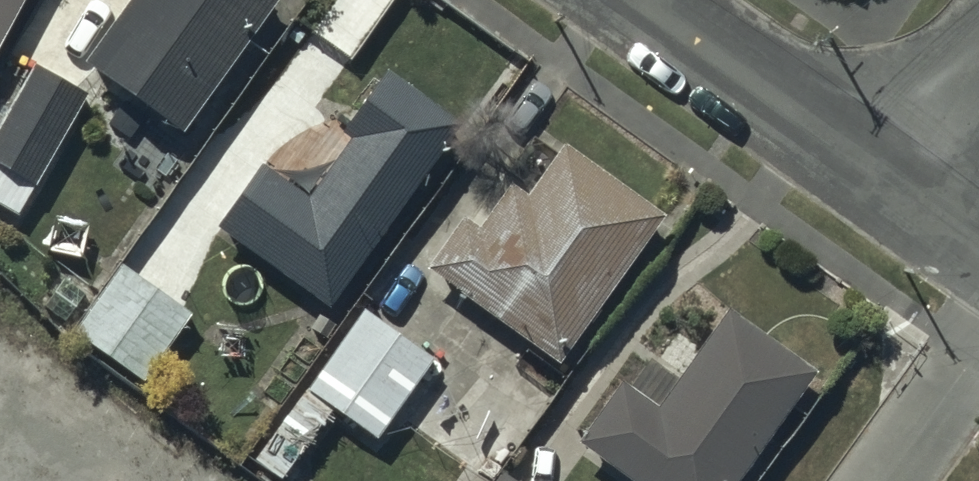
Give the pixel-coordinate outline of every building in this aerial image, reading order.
[(22,0),(0,0),(0,40),(22,0)] [(86,60),(181,129),(274,0),(129,0),(86,60)] [(35,65),(0,124),(0,164),(33,184),(86,96),(35,65)] [(461,127),(385,72),(342,130),(352,137),(309,196),(262,162),(216,224),(330,307),(461,127)] [(665,215),(564,143),(527,194),(514,184),(480,231),(464,220),(432,265),(561,358),(665,215)] [(0,172),(0,203),(17,213),(30,191),(0,172)] [(191,315),(122,265),(75,331),(144,380),(191,315)] [(433,359),(364,312),(309,391),(377,438),(433,359)] [(730,313),(659,410),(621,383),(578,442),(632,480),(738,480),(815,375),(730,313)] [(335,326),(320,315),(311,327),(326,338),(335,326)] [(329,415),(304,396),(256,460),(280,478),(329,415)]
